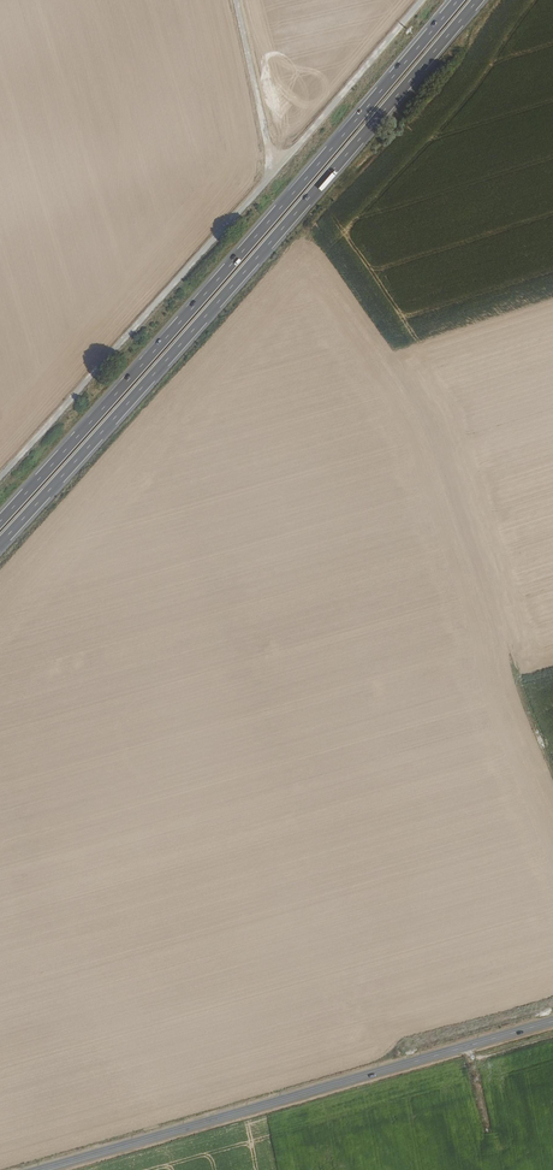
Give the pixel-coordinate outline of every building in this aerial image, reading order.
[(88,417),(74,431),(77,434),(91,420),(88,417)]
